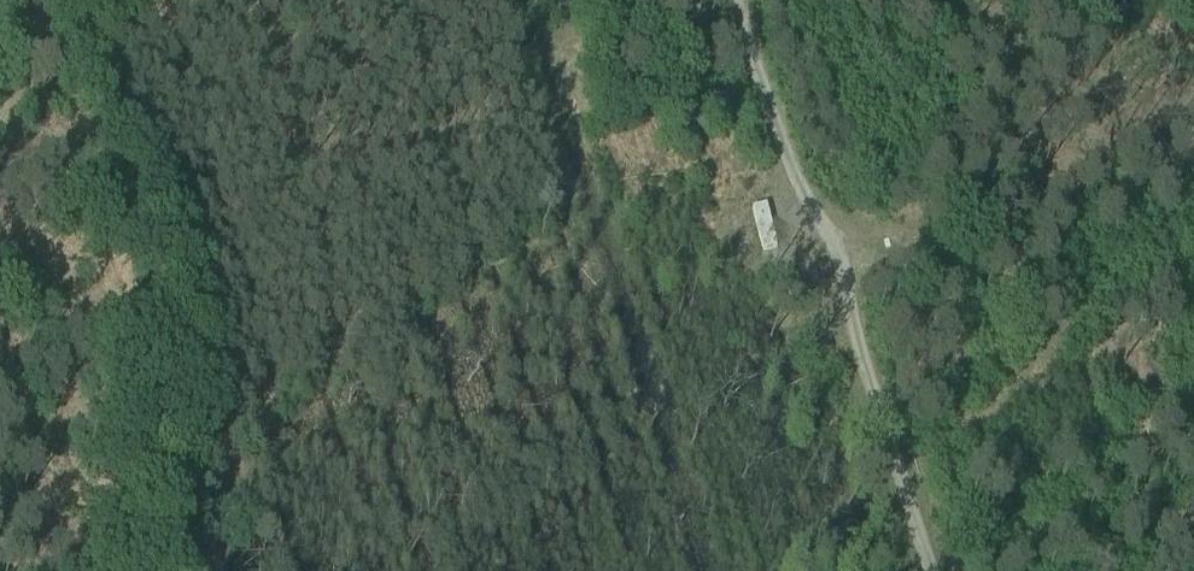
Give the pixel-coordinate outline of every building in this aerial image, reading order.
[(761,205),(748,210),(761,251),(775,246),(761,205)]
